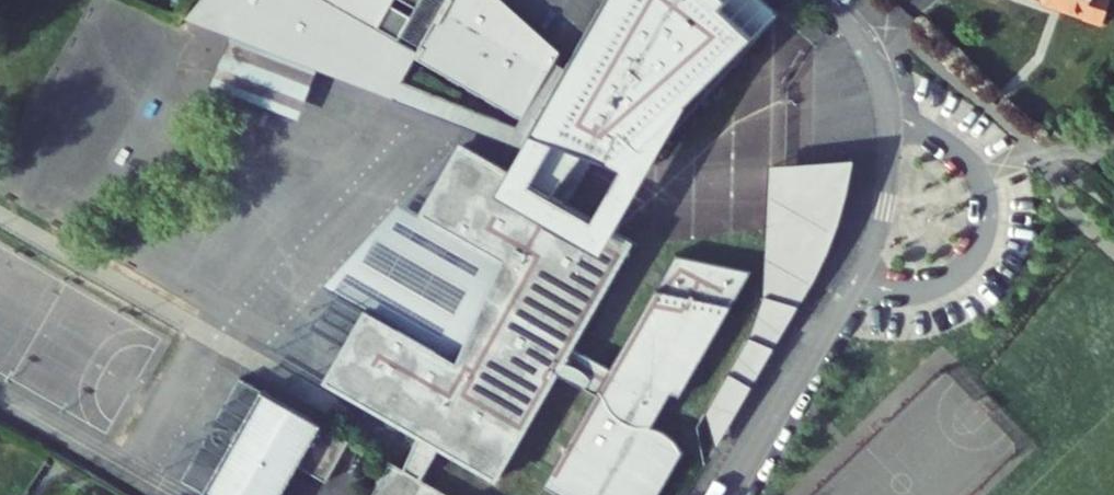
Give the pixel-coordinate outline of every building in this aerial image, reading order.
[(198,5),(248,24),(243,38),(271,49),(272,45),(277,48),(344,73),(347,63),(380,75),(400,39),(379,27),(394,0),(202,0),(198,5)] [(544,487),(558,494),(660,494),(685,450),(679,441),(671,434),(662,429),(654,426),(664,409),(671,394),(680,397),(754,270),(676,254),(611,367),(574,346),(634,241),(570,204),(584,180),(597,158),(607,162),(621,165),(634,166),(643,161),(646,164),(763,34),(725,0),(723,0),(719,4),(715,0),(605,0),(567,68),(555,62),(561,52),(504,0),(447,0),(415,57),(523,119),(525,114),(538,119),(546,123),(540,137),(521,181),(499,231),(467,214),(455,235),(502,261),(473,328),(458,362),(367,310),(326,381),(420,435),(404,469),(390,461),(370,494),(446,494),(421,481),(440,447),(498,480),(558,373),(596,395),(544,487)] [(412,5),(418,8),(422,0),(403,0),(412,5)] [(763,34),(781,14),(766,0),(725,0),(763,34)] [(1043,5),(1046,8),(1054,2),(1062,5),(1060,10),(1082,19),(1081,22),(1100,30),(1112,0),(1041,0),(1043,5)] [(540,137),(546,123),(538,119),(530,133),(540,137)] [(462,142),(420,214),(408,207),(332,290),(367,310),(458,362),(473,328),(502,261),(455,235),(467,214),(499,231),(521,181),(462,142)] [(327,482),(351,441),(241,378),(183,480),(209,494),(281,494),(297,465),(327,482)]
